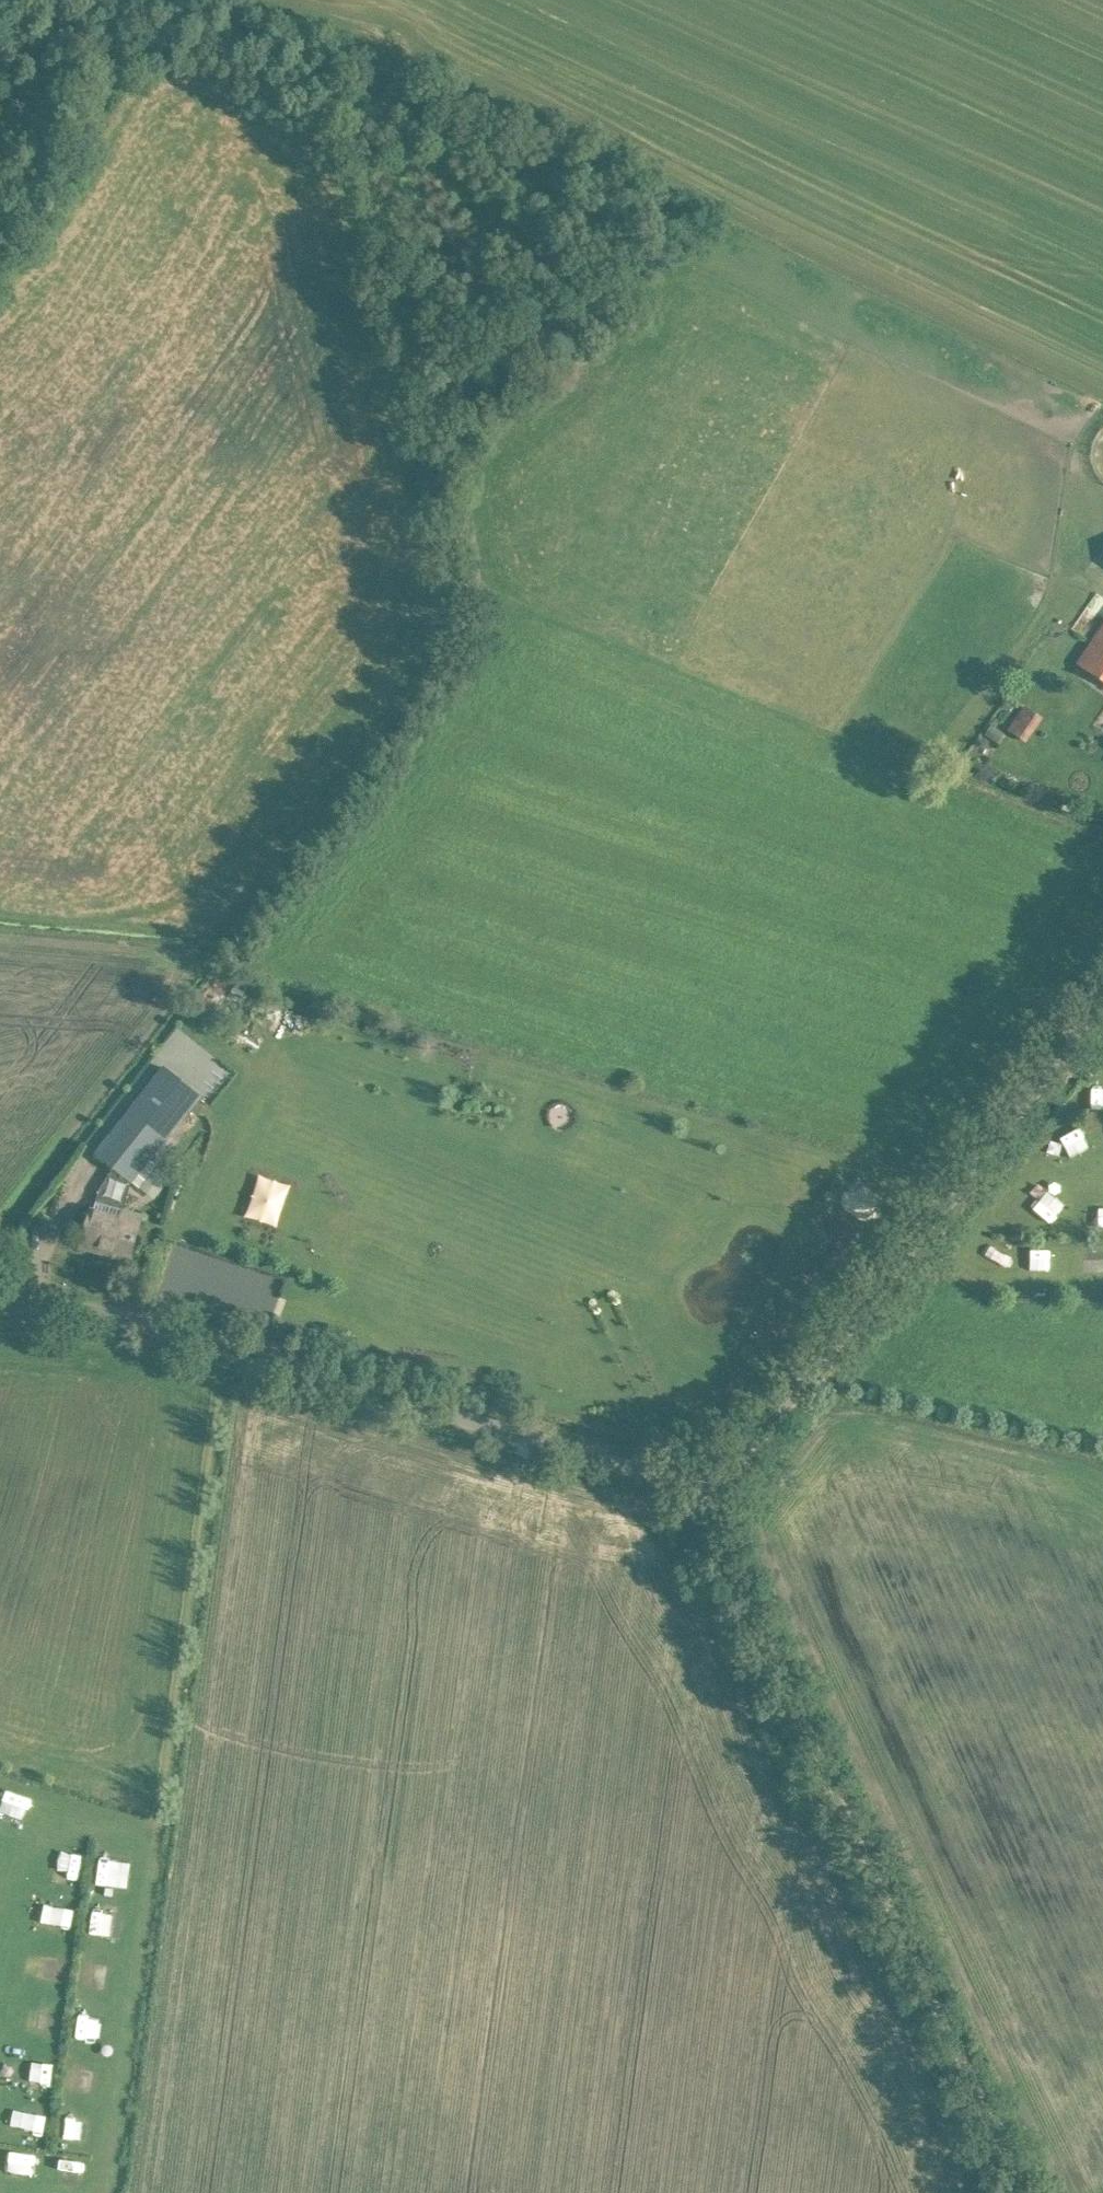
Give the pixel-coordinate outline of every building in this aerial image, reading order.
[(1075,661),(1102,681),(1102,621),(1075,661)] [(1023,703),(1007,727),(1026,740),(1042,716),(1023,703)] [(991,725),(985,733),(998,742),(1004,734),(991,725)] [(165,1068),(111,1136),(97,1154),(132,1182),(133,1180),(141,1187),(158,1165),(150,1158),(174,1128),(176,1126),(183,1132),(185,1131),(225,1076),(208,1064),(198,1078),(195,1075),(187,1085),(165,1068)] [(1091,1087),(1091,1107),(1102,1107),(1102,1087),(1091,1087)] [(1070,1155),(1085,1145),(1074,1129),(1059,1139),(1070,1155)] [(124,1206),(120,1218),(93,1210),(82,1247),(100,1252),(102,1247),(130,1255),(143,1212),(124,1206)] [(1093,1226),(1102,1225),(1102,1207),(1093,1207),(1093,1226)] [(0,1799),(0,1810),(17,1814),(22,1792),(2,1788),(0,1799)] [(79,1876),(80,1853),(58,1853),(57,1876),(79,1876)] [(43,1926),(72,1929),(75,1905),(46,1901),(43,1926)] [(123,1936),(124,1912),(108,1912),(108,1911),(90,1911),(89,1935),(123,1936)] [(32,2062),(31,2084),(52,2085),(52,2062),(32,2062)] [(19,2129),(39,2137),(46,2118),(26,2110),(19,2129)] [(93,2138),(94,2119),(62,2118),(62,2137),(93,2138)] [(31,2173),(32,2151),(8,2150),(7,2172),(31,2173)] [(58,2179),(81,2180),(82,2158),(59,2157),(58,2179)]
